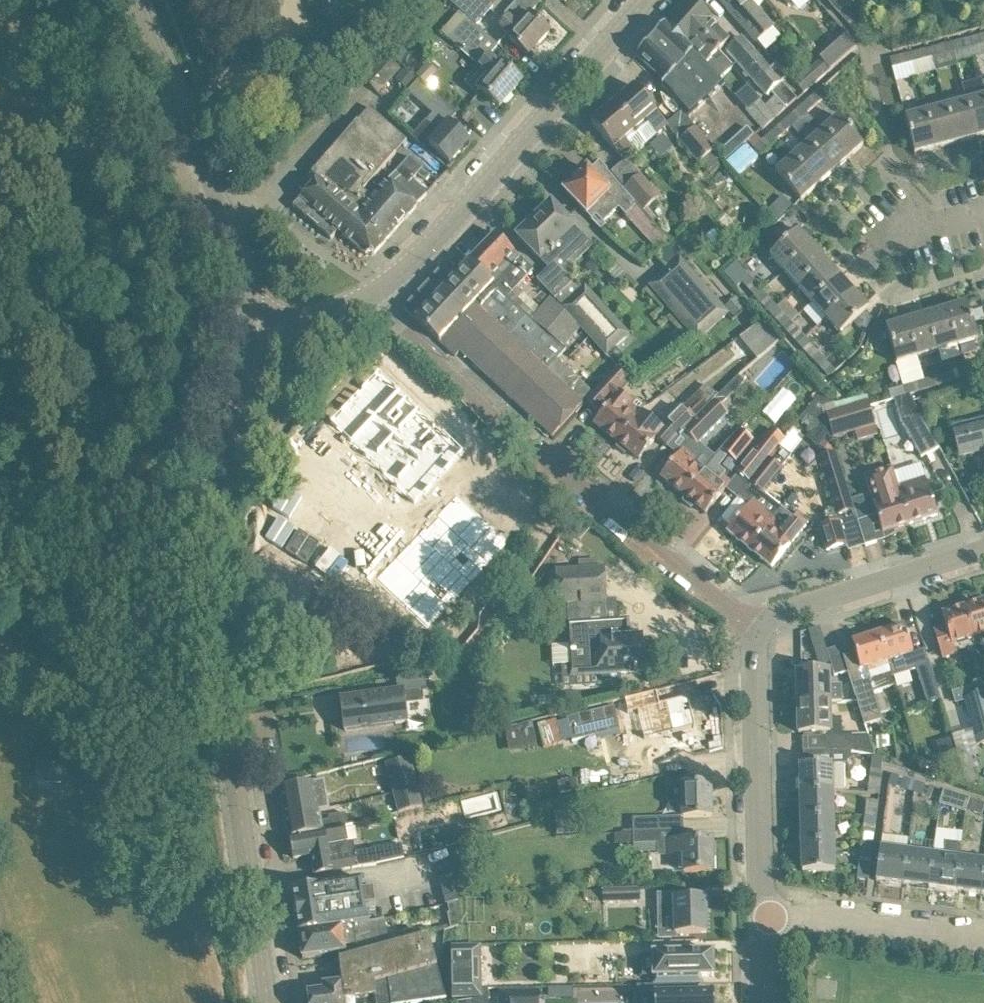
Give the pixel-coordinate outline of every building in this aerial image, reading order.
[(320,6),(328,14),(337,11),(339,3),(336,0),(322,0),(320,6)] [(476,24),(492,6),(485,0),(448,0),(476,24)] [(514,42),(528,56),(549,32),(530,14),(541,2),(539,0),(518,0),(504,16),(508,20),(500,29),(508,37),(514,42)] [(695,0),(686,0),(666,22),(719,79),(732,66),(718,50),(727,40),(709,19),(712,16),(705,9),(695,0)] [(739,25),(755,43),(773,27),(750,0),(733,0),(735,3),(726,10),(739,25)] [(839,13),(854,0),(827,0),(839,13)] [(467,19),(449,40),(461,51),(470,41),(483,53),(475,62),(479,66),(464,83),(476,93),(480,90),(499,107),(521,82),(500,63),(499,65),(489,56),(497,46),(467,19)] [(719,79),(666,22),(636,56),(665,82),(662,86),(689,117),(724,85),(719,79)] [(831,69),(857,46),(844,31),(817,55),(821,59),(831,69)] [(973,47),(983,44),(983,35),(971,38),(973,47)] [(797,99),(781,81),(788,75),(777,63),(770,70),(739,37),(727,49),(766,95),(770,91),(775,96),(765,105),(759,98),(745,110),(762,129),(787,108),(797,99)] [(976,56),(973,47),(971,38),(951,43),(956,61),(976,56)] [(935,67),(956,61),(951,43),(931,49),(933,57),(934,60),(930,61),(931,65),(934,65),(935,67)] [(913,62),(933,57),(931,49),(911,54),(913,62)] [(378,94),(401,69),(383,53),(360,78),(378,94)] [(911,54),(890,59),(892,68),(913,62),(911,54)] [(831,69),(821,59),(794,82),(804,93),(831,69)] [(408,91),(416,82),(404,71),(387,89),(400,100),(406,94),(408,91)] [(406,94),(428,113),(440,100),(418,80),(417,81),(408,91),(406,94)] [(699,163),(701,161),(707,168),(719,158),(713,151),(714,150),(681,112),(667,124),(634,86),(612,105),(646,144),(667,126),(699,163)] [(819,102),(829,94),(823,87),(800,106),(807,114),(809,112),(814,118),(825,108),(819,102)] [(983,136),(983,96),(966,101),(976,138),(983,136)] [(456,113),(440,100),(428,113),(431,116),(427,121),(440,133),(429,145),(450,163),(469,141),(449,123),(456,114),(456,113)] [(956,143),(976,138),(966,101),(946,106),(956,143)] [(625,162),(636,153),(646,144),(612,105),(591,123),(625,162)] [(791,127),(807,114),(800,106),(785,120),(791,127)] [(935,148),(956,143),(946,106),(926,112),(935,148)] [(395,153),(407,140),(369,107),(358,121),(357,121),(328,154),(328,155),(315,169),(299,188),(305,193),(293,207),(331,240),(338,231),(341,234),(372,199),(363,191),(395,154),(395,153)] [(915,154),(935,148),(926,112),(905,117),(915,154)] [(822,131),(848,159),(864,145),(838,116),(822,131)] [(785,120),(769,133),(776,141),(791,127),(785,120)] [(747,128),(718,153),(725,160),(753,135),(747,128)] [(832,173),(848,159),(822,131),(807,144),(832,173)] [(760,155),(776,141),(769,133),(761,140),(756,135),(748,142),(753,148),(754,147),(760,155)] [(791,158),(817,187),(832,173),(807,144),(791,158)] [(758,158),(746,145),(726,163),(739,176),(758,158)] [(372,199),(341,234),(366,255),(374,255),(427,193),(412,180),(422,168),(409,157),(372,199)] [(775,172),(787,186),(801,201),(817,187),(791,158),(775,172)] [(587,168),(564,191),(578,205),(600,228),(601,229),(604,225),(604,224),(619,209),(634,227),(647,217),(643,211),(614,177),(600,163),(590,172),(587,168)] [(640,175),(624,188),(644,211),(659,198),(640,175)] [(783,197),(766,213),(775,223),(792,207),(783,197)] [(593,245),(565,217),(551,203),(516,236),(530,251),(549,269),(538,280),(554,299),(555,298),(620,369),(628,362),(615,348),(630,335),(585,286),(583,288),(575,280),(576,279),(575,278),(575,263),(593,245)] [(658,229),(645,240),(655,251),(666,242),(667,241),(667,240),(658,229)] [(784,273),(812,246),(798,230),(769,257),(784,273)] [(510,248),(496,234),(470,261),(508,297),(533,270),(510,248)] [(826,262),(812,246),(784,273),(797,288),(826,262)] [(729,314),(680,257),(648,285),(697,342),(729,314)] [(532,320),(508,297),(470,261),(415,319),(455,357),(460,351),(552,437),(575,413),(583,404),(582,404),(586,400),(592,393),(557,360),(565,351),(532,320)] [(756,298),(763,291),(736,262),(723,273),(749,301),(754,296),(756,298)] [(811,303),(840,277),(826,262),(797,288),(811,303)] [(854,292),(840,277),(811,303),(825,319),(854,292)] [(777,306),(763,291),(756,298),(769,313),(777,306)] [(840,334),(854,322),(869,308),(854,292),(825,319),(840,334)] [(735,296),(724,307),(734,318),(745,307),(735,296)] [(564,347),(579,329),(550,298),(532,320),(565,351),(567,350),(564,347)] [(946,309),(957,345),(978,339),(967,303),(946,309)] [(777,306),(769,313),(784,329),(791,322),(777,306)] [(957,345),(946,309),(926,315),(937,351),(957,345)] [(937,351),(926,315),(906,321),(917,357),(937,351)] [(917,357),(906,321),(886,327),(897,363),(917,357)] [(759,322),(741,335),(760,357),(778,342),(759,322)] [(805,338),(791,322),(784,329),(798,344),(805,338)] [(805,338),(798,344),(812,360),(819,353),(805,338)] [(377,342),(331,391),(345,405),(378,370),(392,355),(377,342)] [(826,375),(832,374),(836,371),(819,353),(812,360),(826,375)] [(983,372),(983,362),(964,368),(967,377),(983,372)] [(592,393),(586,400),(601,415),(594,423),(617,441),(634,419),(642,411),(644,408),(633,399),(631,402),(619,392),(622,389),(623,389),(620,386),(628,379),(616,368),(592,393)] [(964,368),(944,374),(947,383),(967,377),(964,368)] [(345,405),(328,422),(414,503),(464,451),(378,370),(345,405)] [(926,389),(947,383),(944,374),(924,380),(926,389)] [(723,390),(715,398),(721,404),(744,381),(738,375),(723,390)] [(906,395),(910,394),(926,389),(924,380),(904,387),(906,395)] [(939,448),(910,394),(906,395),(904,387),(889,391),(891,399),(895,398),(902,420),(921,457),(939,448)] [(824,390),(799,421),(812,432),(807,439),(818,448),(821,457),(833,454),(830,442),(819,408),(832,404),(834,403),(824,390)] [(834,438),(875,426),(866,394),(834,403),(832,404),(833,409),(826,412),(834,438)] [(691,439),(661,477),(683,495),(707,466),(714,457),(698,444),(728,414),(714,400),(695,419),(683,431),(691,439)] [(618,442),(616,447),(624,454),(628,451),(639,459),(652,444),(655,439),(667,449),(675,438),(683,431),(695,419),(683,407),(662,428),(652,419),(642,411),(634,419),(617,441),(618,442)] [(978,423),(953,429),(959,455),(983,449),(983,453),(983,421),(978,423)] [(744,460),(735,470),(738,473),(749,482),(769,458),(779,445),(784,439),(771,429),(746,458),(744,460)] [(685,497),(683,501),(691,508),(695,505),(705,513),(730,483),(722,477),(726,473),(718,467),(724,459),(725,459),(728,455),(735,461),(751,441),(738,430),(714,457),(707,466),(683,495),(685,497)] [(769,458),(749,482),(762,493),(762,492),(782,468),(781,467),(790,455),(779,445),(769,458)] [(821,457),(817,459),(835,516),(837,515),(851,511),(833,454),(821,457)] [(921,463),(893,472),(894,473),(898,486),(910,524),(937,515),(931,496),(925,478),(921,463)] [(892,467),(864,476),(870,495),(876,513),(877,517),(882,533),(894,529),(910,524),(898,486),(894,473),(893,472),(892,467)] [(456,492),(375,578),(427,628),(509,542),(456,492)] [(740,515),(727,531),(749,549),(782,509),(781,507),(766,495),(761,501),(755,497),(752,501),(747,506),(740,515)] [(782,509),(749,549),(772,567),(809,522),(797,513),(793,517),(782,509)] [(837,522),(820,527),(821,531),(827,550),(846,544),(860,539),(851,511),(837,515),(835,516),(837,522)] [(621,680),(620,672),(644,671),(641,635),(628,636),(627,621),(606,622),(603,569),(600,569),(598,558),(579,560),(579,571),(558,572),(560,601),(566,600),(569,645),(551,646),(552,665),(561,665),(563,686),(605,682),(605,681),(621,680)] [(966,607),(975,636),(983,634),(983,601),(966,607)] [(951,644),(975,636),(966,607),(942,614),(946,627),(934,631),(941,652),(953,649),(951,644)] [(890,631),(878,634),(887,662),(891,677),(916,669),(926,701),(938,697),(934,684),(936,684),(926,653),(913,657),(912,654),(913,653),(910,645),(904,626),(902,627),(899,623),(890,626),(890,631)] [(819,667),(830,663),(826,651),(826,650),(819,627),(808,631),(819,667)] [(855,653),(843,656),(848,672),(856,696),(865,725),(882,720),(880,712),(873,692),(894,686),(891,677),(887,662),(878,634),(852,642),(855,653)] [(840,646),(826,650),(832,669),(834,676),(848,672),(843,656),(840,646)] [(797,673),(798,703),(829,702),(841,701),(840,684),(829,684),(828,672),(797,673)] [(952,692),(955,704),(964,702),(972,730),(976,746),(983,744),(983,693),(971,696),(968,687),(952,692)] [(344,730),(407,722),(404,701),(423,698),(422,688),(350,698),(340,699),(341,707),(344,730)] [(668,702),(641,708),(648,737),(674,731),(694,726),(687,698),(668,702)] [(614,701),(586,707),(589,719),(592,733),(594,740),(622,735),(617,714),(614,701)] [(829,702),(798,703),(798,732),(827,732),(827,736),(825,736),(825,750),(831,750),(852,749),(852,752),(874,756),(867,735),(844,736),(842,731),(841,717),(830,718),(829,702)] [(509,752),(537,747),(536,742),(560,738),(561,742),(571,740),(567,716),(543,721),(544,726),(532,728),(531,724),(505,729),(509,752)] [(63,749),(47,748),(36,759),(36,773),(46,785),(61,785),(72,776),(73,760),(63,749)] [(799,765),(800,792),(832,791),(844,790),(843,764),(831,764),(831,750),(825,750),(804,751),(805,764),(799,765)] [(883,771),(881,771),(883,758),(873,756),(868,793),(880,795),(883,771)] [(394,795),(417,789),(410,759),(386,765),(394,795)] [(905,789),(908,778),(892,773),(889,785),(905,789)] [(325,778),(280,785),(280,786),(285,811),(286,816),(320,810),(320,809),(331,807),(325,778)] [(940,801),(943,790),(919,782),(916,793),(940,801)] [(678,814),(683,814),(683,817),(711,817),(710,784),(682,785),(682,786),(668,786),(668,803),(678,803),(678,814)] [(417,789),(394,795),(398,814),(421,808),(417,789)] [(965,809),(969,798),(943,790),(940,801),(965,809)] [(833,817),(832,791),(800,792),(801,818),(833,817)] [(965,809),(981,814),(983,807),(983,803),(969,798),(965,809)] [(866,799),(865,816),(876,818),(879,801),(866,799)] [(320,810),(286,816),(289,837),(343,827),(347,827),(344,814),(329,815),(330,819),(322,820),(320,810)] [(575,811),(555,813),(557,835),(577,833),(575,811)] [(862,842),(861,842),(873,844),(876,818),(865,816),(863,832),(865,833),(864,842),(862,842)] [(657,831),(657,817),(620,819),(620,832),(632,831),(657,831)] [(801,818),(802,844),(834,843),(833,817),(801,818)] [(315,875),(335,872),(347,870),(387,861),(404,858),(401,844),(354,853),(352,842),(346,843),(343,827),(289,837),(290,840),(289,840),(287,843),(288,849),(291,852),(292,852),(293,859),(312,856),(315,875)] [(465,828),(447,830),(449,842),(467,839),(465,828)] [(632,831),(633,843),(658,842),(657,831),(632,831)] [(684,872),(692,872),(712,871),(712,840),(683,840),(683,841),(663,842),(663,855),(683,855),(684,872)] [(929,887),(955,890),(959,858),(961,844),(944,841),(942,856),(933,855),(929,887)] [(861,851),(860,859),(857,878),(868,880),(871,852),(873,844),(861,842),(861,851)] [(835,870),(834,843),(802,844),(802,871),(835,870)] [(468,858),(483,856),(481,845),(466,847),(468,858)] [(876,881),(903,884),(907,852),(880,848),(876,881)] [(903,884),(929,887),(933,855),(907,852),(903,884)] [(981,894),(983,866),(983,861),(959,858),(955,890),(981,894)] [(459,874),(440,878),(446,904),(458,901),(459,874)] [(299,934),(319,931),(341,927),(352,926),(370,923),(368,910),(375,909),(373,894),(365,895),(364,881),(293,892),(297,919),(299,934)] [(603,903),(639,903),(639,890),(596,890),(596,900),(603,900),(603,903)] [(676,894),(657,894),(658,917),(674,916),(675,933),(687,933),(707,933),(706,898),(676,899),(676,894)] [(458,903),(453,903),(445,905),(422,911),(423,920),(448,914),(451,929),(458,926),(458,903)] [(352,926),(355,944),(356,945),(377,940),(375,930),(380,929),(379,921),(370,923),(352,926)] [(352,926),(341,927),(344,945),(355,944),(352,926)] [(341,927),(319,931),(322,956),(345,953),(344,945),(341,927)] [(322,956),(319,931),(299,934),(303,959),(322,956)] [(445,998),(428,936),(339,960),(342,983),(323,985),(324,991),(307,993),(309,1002),(410,1002),(445,998)] [(480,946),(451,947),(452,998),(481,997),(480,946)] [(653,976),(654,985),(697,984),(702,984),(702,976),(714,976),(713,952),(653,953),(653,955),(643,956),(643,976),(653,976)] [(639,986),(639,997),(654,996),(654,1002),(714,1002),(714,992),(697,993),(697,984),(654,985),(639,986)] [(573,988),(564,988),(564,999),(573,999),(573,988)] [(500,993),(500,1002),(539,1002),(539,992),(500,993)]
